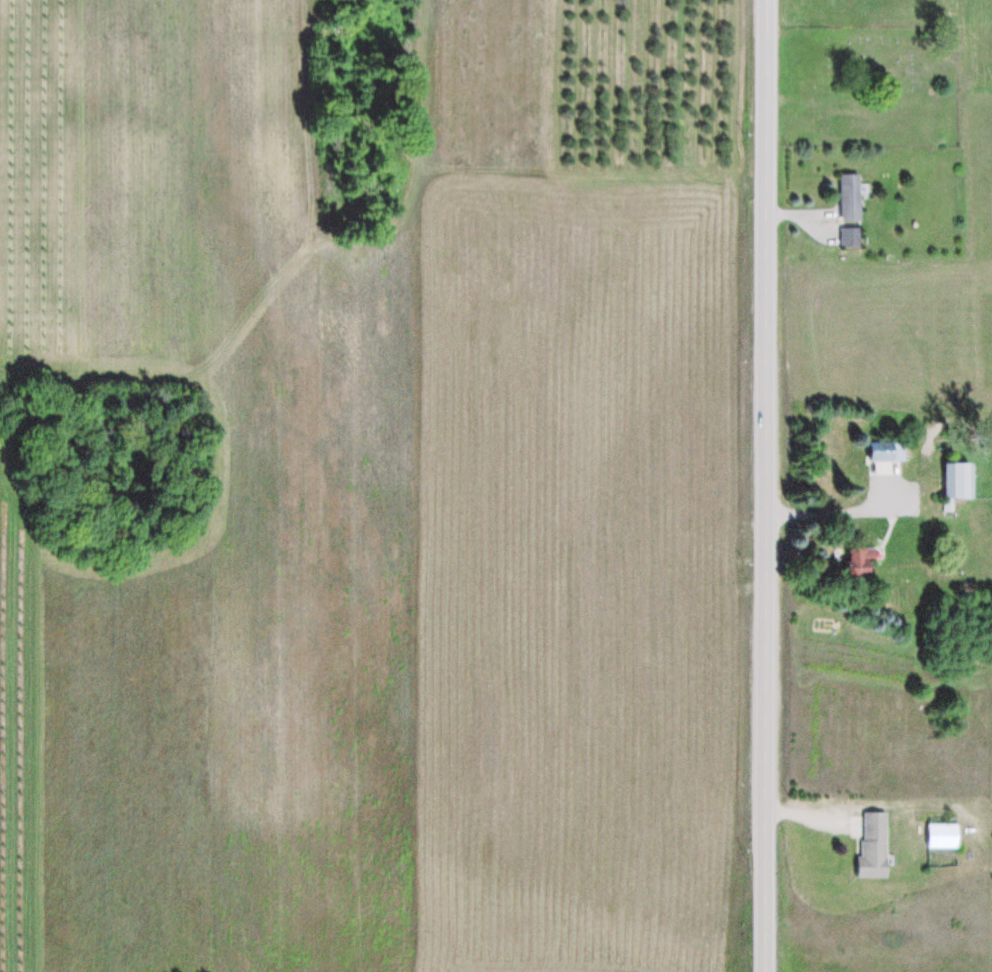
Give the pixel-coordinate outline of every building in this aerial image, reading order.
[(861,221),(861,174),(840,174),(840,221),(861,221)] [(841,247),(859,247),(859,228),(841,228),(841,247)] [(905,441),(869,441),(869,461),(905,461),(905,441)] [(968,463),(946,463),(946,498),(968,498),(968,463)] [(873,575),(873,549),(845,548),(845,574),(873,575)] [(889,812),(860,812),(860,877),(889,877),(889,812)] [(929,823),(929,848),(961,848),(961,823),(929,823)]
